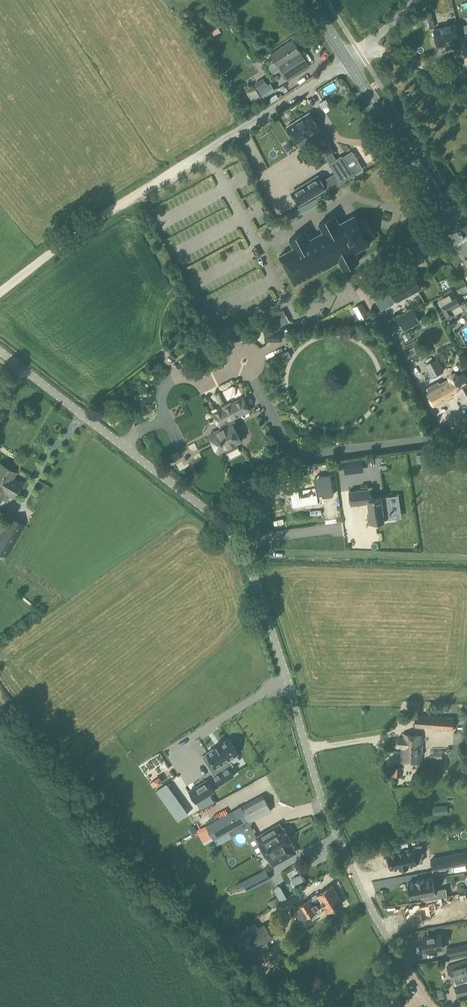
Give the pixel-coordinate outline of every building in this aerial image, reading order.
[(432,11),(422,13),(425,28),(435,26),(432,11)] [(455,24),(434,29),(438,45),(446,43),(447,48),(460,45),(455,24)] [(284,36),(268,48),(272,53),(288,41),(284,36)] [(292,41),(272,54),(280,66),(300,52),(292,41)] [(280,66),(279,66),(288,80),(311,65),(301,51),(300,52),(280,66)] [(260,92),(269,86),(264,79),(256,85),(260,92)] [(318,123),(321,121),(321,120),(319,116),(318,115),(314,117),(311,112),(296,121),(301,128),(305,126),(313,139),(323,133),(318,123)] [(313,139),(305,126),(301,128),(296,121),(289,125),(301,146),(313,139)] [(343,127),(340,139),(352,142),(355,130),(343,127)] [(321,151),(325,157),(332,152),(334,151),(330,145),(321,151)] [(329,163),(335,173),(341,183),(352,176),(353,177),(355,176),(342,157),(341,155),(336,159),(329,163)] [(317,166),(319,161),(311,158),(309,162),(317,166)] [(292,191),(291,191),(298,203),(325,188),(318,176),(298,187),(305,199),(299,202),(292,191)] [(294,247),(279,255),(295,284),(339,260),(344,269),(360,260),(355,252),(370,244),(367,237),(374,233),(366,217),(358,221),(355,215),(340,223),(335,214),(319,223),(324,231),(310,239),(305,230),(290,239),(294,247)] [(397,301),(422,287),(420,284),(421,282),(418,276),(416,276),(414,272),(406,276),(405,274),(399,278),(400,280),(386,287),(383,283),(372,289),(382,308),(397,300),(397,301)] [(456,297),(440,306),(448,318),(455,314),(452,309),(460,304),(456,297)] [(269,316),(283,308),(281,303),(266,311),(269,316)] [(362,303),(354,308),(360,320),(368,316),(362,303)] [(414,309),(397,317),(403,329),(420,320),(414,309)] [(281,332),(272,332),(273,340),(282,340),(281,332)] [(437,359),(426,365),(433,377),(444,372),(437,359)] [(447,382),(453,395),(459,392),(463,401),(466,399),(466,377),(465,373),(460,376),(459,374),(456,371),(451,372),(448,376),(448,379),(449,381),(447,382)] [(228,420),(249,409),(243,398),(214,413),(220,424),(221,424),(224,429),(211,435),(219,451),(226,447),(227,449),(229,450),(237,446),(238,444),(237,442),(240,440),(238,436),(242,434),(239,426),(234,429),(232,424),(231,425),(228,420)] [(191,436),(184,439),(188,446),(194,443),(191,436)] [(169,455),(176,453),(174,446),(167,448),(169,455)] [(424,454),(416,455),(417,463),(425,462),(424,454)] [(350,461),(344,462),(345,472),(352,471),(350,461)] [(0,463),(0,494),(3,490),(1,489),(4,484),(1,481),(4,475),(11,479),(12,478),(16,471),(0,462),(0,463)] [(2,497),(7,500),(10,494),(13,496),(20,483),(12,478),(11,479),(4,475),(1,481),(4,484),(1,489),(3,490),(0,494),(0,496),(2,497)] [(315,485),(291,489),(293,506),(318,503),(315,485)] [(371,488),(349,491),(351,505),(368,502),(370,513),(368,513),(369,523),(378,522),(379,522),(379,521),(385,521),(385,520),(394,518),(391,496),(372,498),(371,488)] [(257,494),(245,496),(246,502),(258,500),(257,494)] [(0,533),(0,540),(12,547),(25,524),(10,516),(0,533)] [(416,715),(415,727),(453,730),(454,717),(416,715)] [(399,737),(398,747),(403,747),(402,762),(422,763),(423,735),(403,734),(403,737),(399,737)] [(215,748),(208,752),(220,772),(219,773),(215,775),(220,784),(234,775),(229,768),(233,765),(232,764),(228,758),(237,753),(234,748),(228,739),(221,743),(221,742),(214,747),(215,748)] [(442,755),(429,756),(430,770),(442,770),(442,755)] [(207,780),(190,791),(196,802),(214,791),(207,780)] [(263,794),(242,806),(249,820),(250,822),(271,810),(263,794)] [(447,805),(434,806),(435,814),(448,813),(447,805)] [(242,806),(206,825),(213,837),(214,839),(228,831),(241,824),(249,820),(242,806)] [(196,807),(187,812),(200,836),(209,831),(196,807)] [(280,824),(257,837),(273,865),(287,857),(286,854),(294,849),(292,845),(294,844),(284,828),(283,829),(280,824)] [(398,851),(389,853),(392,868),(400,866),(400,867),(409,866),(408,865),(417,863),(416,862),(423,861),(421,854),(415,856),(414,848),(404,850),(404,848),(398,849),(398,851)] [(432,858),(434,868),(435,868),(436,869),(466,863),(466,861),(465,852),(432,858)] [(269,879),(265,870),(236,885),(240,891),(246,888),(248,891),(269,879)] [(305,883),(301,877),(292,882),(296,889),(305,883)] [(417,881),(408,883),(410,898),(424,895),(425,900),(447,896),(445,889),(436,890),(433,878),(424,880),(424,879),(416,880),(417,881)] [(310,899),(300,906),(293,910),(299,921),(306,916),(325,905),(328,911),(343,902),(333,885),(318,894),(318,895),(311,899),(310,899)] [(428,904),(405,908),(408,923),(433,919),(432,909),(446,907),(444,896),(427,900),(428,904)] [(267,941),(273,937),(264,924),(259,928),(235,943),(243,956),(267,941)] [(440,934),(423,938),(425,952),(443,948),(440,934)] [(248,964),(272,949),(267,941),(243,956),(248,964)] [(464,952),(463,945),(447,948),(449,955),(464,952)] [(448,966),(452,982),(456,981),(457,984),(466,981),(466,980),(466,960),(448,966)] [(455,988),(458,997),(466,994),(466,985),(455,988)] [(374,1006),(403,1006),(404,1006),(396,994),(374,1006)]
